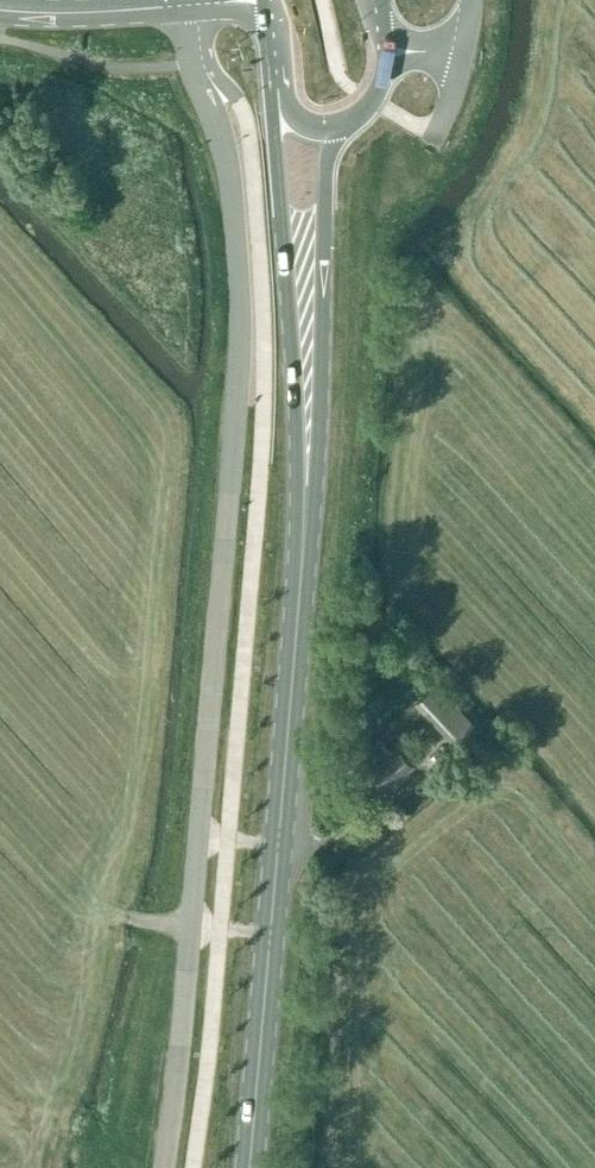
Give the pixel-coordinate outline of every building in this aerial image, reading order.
[(435,685),(427,676),(408,694),(455,744),(476,724),(437,683),(435,685)] [(368,740),(372,722),(355,719),(352,737),(368,740)] [(389,751),(379,740),(356,759),(378,786),(382,791),(413,765),(396,745),(389,751)]
